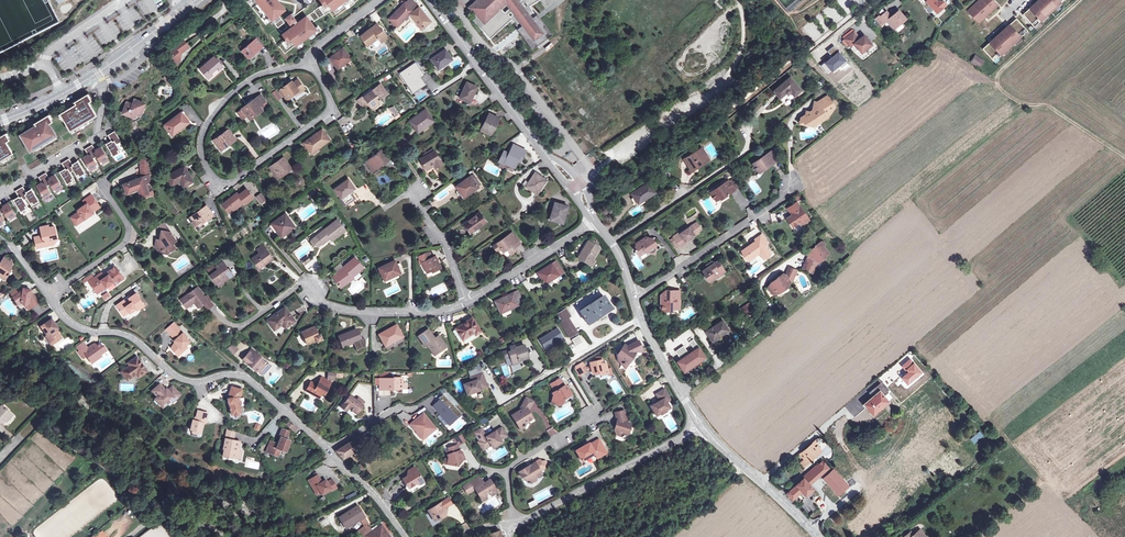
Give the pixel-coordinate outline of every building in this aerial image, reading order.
[(284,10),(278,2),(277,3),(274,0),(255,0),(258,3),(256,4),(265,15),(266,14),(271,20),(284,10)] [(324,6),(327,3),(332,10),(341,3),(342,4),(348,0),(319,0),(324,6)] [(405,3),(413,11),(409,14),(410,15),(419,8),(411,0),(408,0),(405,3)] [(470,6),(473,10),(477,14),(485,23),(483,24),(476,17),(472,20),(490,40),(510,20),(518,28),(521,26),(528,35),(533,41),(543,33),(538,27),(531,18),(536,15),(530,6),(540,0),(477,0),(470,6)] [(925,1),(936,13),(945,4),(942,1),(936,1),(935,0),(925,0),(925,1)] [(977,21),(982,17),(980,15),(982,13),(985,17),(997,6),(992,0),(980,0),(967,11),(977,21)] [(1022,15),(1033,27),(1063,0),(1038,0),(1032,6),(1036,11),(1034,13),(1029,8),(1022,15)] [(413,11),(405,3),(389,19),(397,27),(409,14),(413,11)] [(430,21),(419,8),(410,15),(415,21),(414,22),(420,30),(421,28),(425,25),(430,21)] [(879,17),(878,16),(875,18),(881,25),(886,21),(894,29),(905,19),(898,11),(891,17),(886,12),(879,17)] [(982,17),(977,21),(978,23),(985,17),(982,13),(980,15),(982,17)] [(477,14),(475,15),(476,17),(483,24),(485,23),(477,14)] [(521,26),(518,28),(516,30),(524,39),(532,50),(552,35),(544,23),(537,14),(536,15),(531,18),(538,27),(543,33),(533,41),(528,35),(521,26)] [(312,33),(316,30),(306,17),(297,24),(290,15),(285,19),(288,22),(289,22),(290,24),(292,22),(295,25),(282,35),(287,42),(290,40),(295,46),(301,41),(312,33)] [(989,42),(982,49),(993,62),(1027,31),(1016,19),(1008,25),(1013,30),(1010,32),(1006,27),(992,40),(996,45),(994,48),(989,42)] [(378,31),(374,26),(360,37),(367,46),(377,38),(381,43),(387,39),(380,29),(378,31)] [(871,45),(864,35),(859,38),(854,31),(844,39),(850,47),(853,44),(861,53),(871,45)] [(181,53),(189,47),(182,39),(166,52),(176,65),(179,62),(181,53)] [(256,39),(255,40),(251,43),(249,45),(242,51),(248,58),(253,55),(262,47),(256,39)] [(242,51),(249,45),(246,41),(238,47),(242,51)] [(431,60),(445,50),(442,46),(424,58),(430,67),(434,64),(431,60)] [(351,59),(343,48),(329,59),(338,70),(351,59)] [(451,58),(445,50),(431,60),(434,64),(438,69),(448,62),(447,61),(451,58)] [(975,56),(971,62),(979,67),(983,62),(975,56)] [(213,57),(204,66),(205,67),(201,71),(208,78),(212,75),(211,72),(216,68),(218,70),(222,66),(213,57)] [(415,62),(399,72),(409,87),(411,85),(413,88),(418,84),(420,87),(425,84),(420,77),(424,75),(415,62)] [(423,80),(431,91),(438,86),(431,75),(423,80)] [(170,77),(166,80),(170,86),(174,83),(170,77)] [(790,77),(773,91),(780,98),(786,92),(787,93),(788,93),(789,93),(789,92),(790,92),(794,96),(801,90),(790,77)] [(298,91),(300,93),(305,89),(297,79),(292,83),(291,81),(280,90),(287,99),(295,94),(298,91)] [(473,93),(474,93),(477,87),(466,82),(459,98),(468,102),(473,93)] [(411,85),(409,87),(412,93),(420,87),(418,84),(413,88),(411,85)] [(365,98),(363,96),(357,101),(362,107),(368,103),(372,108),(380,102),(379,99),(386,94),(379,85),(371,91),(372,92),(365,98)] [(276,101),(281,98),(276,91),(271,94),(276,101)] [(59,114),(72,134),(80,129),(78,126),(96,115),(89,102),(92,101),(87,94),(74,102),(75,104),(68,109),(59,114)] [(265,100),(261,94),(253,100),(253,101),(251,103),(250,102),(241,108),(246,115),(250,111),(255,108),(257,111),(261,108),(262,109),(262,110),(266,107),(262,103),(265,100)] [(826,115),(828,115),(829,111),(834,107),(827,96),(821,100),(824,103),(822,104),(822,109),(818,112),(813,110),(810,112),(807,112),(805,117),(802,120),(805,124),(811,126),(813,124),(818,121),(821,122),(823,117),(826,115)] [(145,107),(144,103),(135,100),(133,105),(132,104),(132,105),(127,103),(124,111),(126,114),(135,118),(137,114),(141,116),(145,107)] [(824,103),(821,100),(818,102),(815,102),(813,110),(818,112),(822,109),(822,104),(824,103)] [(434,121),(425,110),(410,121),(418,133),(434,121)] [(189,123),(181,113),(165,125),(172,135),(189,123)] [(498,118),(488,114),(481,130),(490,135),(498,118)] [(36,146),(37,147),(56,136),(49,124),(52,122),(48,115),(34,123),(36,126),(32,128),(30,130),(20,135),(29,150),(36,146)] [(227,144),(228,145),(235,139),(228,130),(214,141),(220,149),(227,144)] [(329,140),(321,130),(303,143),(311,154),(329,140)] [(114,131),(108,135),(111,141),(105,144),(113,156),(121,151),(116,144),(121,141),(114,131)] [(13,154),(6,142),(9,140),(5,133),(0,136),(0,162),(13,154)] [(92,145),(88,147),(94,157),(96,156),(100,164),(108,159),(101,147),(95,150),(92,145)] [(519,159),(521,160),(526,151),(513,145),(504,163),(514,168),(517,161),(519,159)] [(90,170),(97,165),(93,158),(94,157),(88,147),(84,149),(88,154),(82,158),(90,170)] [(688,164),(687,165),(692,173),(696,170),(695,168),(708,160),(701,148),(684,159),(688,164)] [(774,149),(771,152),(777,161),(780,159),(774,149)] [(367,168),(373,174),(385,165),(384,164),(388,161),(381,150),(366,162),(369,167),(367,168)] [(442,164),(434,151),(420,159),(428,173),(442,164)] [(770,166),(777,161),(771,152),(753,163),(759,172),(769,164),(770,166)] [(291,168),(283,157),(270,167),(278,177),(291,168)] [(31,170),(42,163),(40,158),(28,165),(31,170)] [(69,159),(65,161),(71,171),(72,170),(77,178),(85,173),(77,161),(72,164),(69,159)] [(145,184),(146,183),(151,181),(150,177),(151,177),(150,164),(149,159),(145,160),(145,164),(141,164),(141,177),(123,184),(127,194),(137,190),(139,191),(141,196),(142,195),(148,193),(145,184)] [(67,184),(74,179),(70,172),(71,171),(65,161),(61,163),(65,168),(59,172),(67,184)] [(580,174),(586,169),(578,161),(572,166),(580,174)] [(183,179),(186,185),(192,181),(184,166),(166,177),(171,185),(180,181),(183,179)] [(45,173),(42,175),(48,185),(49,184),(54,192),(62,187),(54,175),(49,178),(45,173)] [(546,180),(535,173),(526,187),(537,194),(546,180)] [(43,198),(51,193),(47,186),(48,185),(42,175),(38,177),(42,182),(36,186),(43,198)] [(463,192),(465,196),(478,187),(470,176),(455,187),(460,194),(463,192)] [(349,192),(349,193),(350,192),(355,188),(348,179),(334,189),(341,198),(349,192)] [(729,182),(735,190),(739,187),(733,179),(729,182)] [(70,188),(77,183),(74,180),(68,185),(70,188)] [(727,195),(735,190),(729,182),(728,180),(710,192),(716,201),(726,194),(727,195)] [(655,192),(649,182),(632,193),(638,203),(655,192)] [(149,190),(146,183),(145,184),(148,193),(142,195),(144,198),(154,194),(152,189),(149,190)] [(22,187),(19,189),(25,199),(26,198),(31,205),(39,201),(31,189),(26,192),(22,187)] [(20,212),(28,207),(24,200),(25,199),(19,189),(15,191),(18,196),(13,200),(20,212)] [(246,189),(238,195),(236,197),(234,195),(226,201),(232,209),(242,201),(243,203),(244,205),(253,198),(246,189)] [(349,192),(341,198),(345,204),(354,198),(350,192),(349,193),(349,192)] [(90,208),(97,203),(91,195),(83,200),(86,204),(77,210),(78,212),(70,217),(76,225),(84,219),(83,218),(86,216),(87,217),(93,213),(92,212),(90,208)] [(264,201),(259,195),(255,198),(260,204),(264,201)] [(228,213),(232,209),(226,201),(222,204),(225,208),(224,209),(228,213)] [(242,201),(232,209),(233,211),(243,203),(242,201)] [(2,213),(3,212),(8,219),(15,215),(8,202),(2,206),(0,202),(0,210),(2,213)] [(788,208),(791,212),(793,214),(788,218),(793,226),(797,223),(802,224),(808,220),(796,202),(788,208)] [(99,206),(97,203),(90,208),(92,212),(99,206)] [(555,203),(550,217),(555,218),(555,222),(563,224),(567,206),(555,203)] [(212,215),(205,206),(192,216),(195,220),(192,222),(197,230),(204,225),(202,223),(212,215)] [(486,222),(479,213),(463,224),(470,234),(486,222)] [(294,227),(285,214),(272,224),(281,236),(294,227)] [(332,241),(338,237),(345,231),(337,220),(312,239),(312,240),(310,242),(314,247),(316,245),(317,245),(321,242),(322,244),(326,241),(323,237),(327,234),(330,238),(332,241)] [(699,233),(697,230),(694,224),(681,233),(680,232),(673,236),(675,239),(679,245),(680,247),(687,242),(686,241),(699,233)] [(44,244),(44,246),(54,244),(53,240),(57,239),(54,226),(48,228),(48,225),(40,227),(42,235),(34,238),(36,246),(44,244)] [(160,249),(162,252),(167,254),(169,253),(170,254),(172,252),(171,251),(175,249),(172,244),(176,241),(166,227),(161,230),(159,238),(160,239),(161,240),(161,241),(159,241),(156,240),(154,247),(156,248),(160,249)] [(506,249),(510,255),(515,252),(513,249),(520,244),(512,233),(493,246),(497,252),(501,249),(503,252),(506,249)] [(749,247),(748,246),(741,251),(748,261),(756,256),(756,253),(759,254),(763,259),(770,254),(764,246),(767,244),(761,235),(754,240),(755,241),(750,245),(751,246),(749,247)] [(654,247),(656,248),(657,244),(652,238),(646,237),(641,240),(641,241),(636,244),(635,250),(636,251),(639,255),(645,251),(649,252),(649,251),(654,247)] [(589,266),(592,260),(599,248),(588,241),(578,259),(589,266)] [(814,266),(815,267),(817,263),(823,259),(821,258),(828,254),(824,247),(825,245),(821,243),(815,246),(816,247),(806,253),(808,256),(802,269),(810,273),(814,266)] [(273,259),(265,249),(259,253),(252,259),(258,267),(264,262),(265,264),(273,259)] [(435,269),(436,270),(441,268),(435,257),(432,258),(429,253),(425,254),(419,257),(420,260),(422,264),(427,273),(432,271),(435,269)] [(1,263),(0,263),(0,278),(4,280),(7,276),(7,277),(9,274),(8,274),(7,272),(13,264),(4,258),(1,263)] [(354,258),(343,267),(345,269),(339,274),(338,273),(333,277),(340,287),(349,281),(347,280),(351,277),(352,277),(363,268),(354,258)] [(396,270),(399,269),(395,260),(378,268),(384,281),(398,274),(396,270)] [(718,273),(719,274),(721,274),(725,272),(717,261),(713,264),(712,261),(706,265),(708,267),(709,269),(707,270),(706,269),(702,271),(706,276),(704,278),(710,282),(714,279),(715,277),(714,276),(718,273)] [(220,280),(222,283),(233,276),(223,262),(216,267),(217,268),(218,270),(215,272),(210,276),(216,283),(220,280)] [(559,276),(552,265),(537,274),(544,285),(559,276)] [(105,286),(106,287),(114,282),(115,285),(124,279),(115,267),(107,272),(108,275),(104,277),(102,273),(89,281),(96,292),(105,286)] [(782,274),(777,278),(777,281),(776,280),(771,284),(772,284),(767,288),(773,296),(787,287),(789,282),(791,281),(796,271),(789,268),(785,276),(782,274)] [(661,289),(660,311),(666,311),(668,309),(679,309),(679,284),(665,284),(661,289)] [(15,288),(10,292),(13,297),(19,293),(15,288)] [(28,303),(32,308),(39,303),(34,295),(30,295),(31,290),(23,288),(23,291),(19,293),(13,297),(18,303),(21,301),(24,306),(28,303)] [(207,301),(204,298),(197,288),(180,299),(186,308),(194,302),(197,308),(203,303),(207,301)] [(517,303),(522,301),(517,292),(494,302),(500,314),(518,306),(517,303)] [(128,310),(129,312),(130,313),(135,309),(137,310),(144,305),(136,293),(128,298),(131,302),(127,305),(123,300),(116,305),(122,314),(128,310)] [(207,296),(204,298),(207,301),(203,303),(207,309),(213,305),(207,296)] [(611,308),(603,296),(579,312),(587,324),(611,308)] [(746,318),(754,313),(749,304),(740,310),(746,318)] [(285,323),(287,327),(294,322),(285,308),(267,321),(274,331),(282,325),(285,323)] [(560,324),(569,339),(577,334),(567,319),(570,317),(565,310),(558,314),(563,322),(560,324)] [(42,327),(51,320),(49,317),(40,324),(42,327)] [(52,319),(51,320),(42,327),(41,327),(47,336),(49,335),(55,343),(62,338),(56,330),(58,329),(52,319)] [(474,333),(475,335),(480,332),(472,319),(455,329),(462,340),(474,333)] [(709,339),(712,343),(721,337),(720,336),(728,330),(722,321),(706,331),(710,338),(709,339)] [(166,330),(170,334),(177,328),(173,324),(166,330)] [(403,337),(396,326),(379,335),(385,347),(403,337)] [(303,336),(305,341),(307,345),(316,341),(317,343),(322,341),(320,335),(318,336),(314,327),(302,333),(303,336)] [(181,349),(185,345),(189,341),(177,328),(170,334),(174,340),(173,340),(174,341),(176,343),(170,348),(177,356),(183,351),(181,349)] [(544,350),(561,340),(563,339),(557,328),(555,330),(538,340),(544,350)] [(361,339),(357,330),(338,337),(342,347),(359,340),(361,340),(361,339)] [(429,344),(437,354),(447,347),(439,336),(435,339),(428,330),(418,336),(425,346),(427,345),(429,344)] [(582,343),(578,337),(571,341),(575,348),(582,343)] [(546,353),(563,342),(565,342),(563,339),(561,340),(544,350),(546,353)] [(680,360),(677,362),(684,372),(705,358),(693,339),(689,342),(694,350),(689,354),(683,346),(675,351),(680,360)] [(356,351),(362,348),(359,340),(352,343),(356,351)] [(92,349),(90,347),(88,349),(83,341),(76,346),(79,351),(78,352),(82,359),(86,356),(90,361),(93,358),(95,360),(101,356),(100,355),(106,350),(102,345),(99,345),(95,344),(96,346),(92,349)] [(634,354),(641,350),(637,341),(628,346),(625,349),(623,347),(620,352),(616,353),(618,361),(622,364),(622,365),(624,364),(624,363),(628,363),(634,354)] [(429,344),(427,345),(434,356),(437,354),(429,344)] [(227,351),(233,356),(238,350),(233,345),(227,351)] [(521,358),(522,360),(528,358),(524,345),(514,349),(513,345),(509,347),(510,350),(502,353),(504,359),(509,357),(512,365),(519,362),(519,361),(518,359),(521,358)] [(263,363),(265,362),(252,350),(247,356),(251,360),(248,364),(247,365),(251,368),(253,366),(254,368),(253,369),(261,375),(264,375),(265,373),(264,371),(266,368),(266,366),(263,363)] [(132,364),(129,366),(121,372),(127,381),(135,375),(137,378),(146,371),(136,357),(130,361),(132,364)] [(605,374),(602,364),(601,360),(590,363),(591,367),(591,369),(592,373),(595,375),(598,373),(601,375),(605,374)] [(587,370),(585,368),(582,362),(574,367),(580,376),(587,371),(587,370)] [(482,374),(472,377),(474,381),(472,382),(463,385),(467,395),(481,390),(480,387),(486,384),(482,374)] [(313,387),(310,384),(306,391),(319,399),(323,392),(325,394),(331,383),(321,378),(317,386),(315,384),(313,387)] [(402,390),(403,384),(403,378),(393,378),(393,379),(383,379),(383,390),(402,390)] [(568,390),(566,388),(565,385),(563,386),(559,379),(550,385),(554,392),(551,393),(552,394),(554,397),(553,404),(559,406),(562,404),(563,400),(571,395),(568,390)] [(900,387),(895,382),(889,387),(892,391),(895,389),(896,390),(900,387)] [(876,410),(877,412),(885,405),(884,405),(888,401),(887,400),(883,395),(888,391),(881,383),(871,391),(875,395),(863,404),(870,412),(874,408),(876,410)] [(170,401),(173,398),(174,400),(175,399),(180,395),(173,387),(168,391),(166,389),(164,390),(159,384),(152,391),(157,397),(154,399),(162,408),(170,401)] [(233,414),(238,413),(240,413),(239,407),(240,407),(238,398),(241,391),(231,387),(228,393),(229,394),(231,396),(230,398),(226,399),(228,404),(229,404),(231,415),(233,414)] [(649,407),(656,417),(659,414),(660,415),(665,412),(665,411),(669,408),(666,403),(670,401),(663,390),(655,395),(659,402),(649,407)] [(462,415),(445,395),(438,398),(440,401),(433,407),(447,424),(455,417),(457,419),(462,415)] [(363,406),(357,402),(349,396),(341,407),(346,411),(349,408),(357,414),(363,406)] [(521,427),(523,428),(526,422),(532,419),(527,412),(532,403),(525,399),(520,407),(522,411),(510,418),(517,430),(521,427)] [(598,412),(603,410),(599,403),(594,405),(598,412)] [(3,424),(6,420),(7,422),(12,416),(8,412),(8,411),(5,408),(4,409),(1,406),(0,407),(0,422),(3,424)] [(205,424),(207,413),(197,411),(194,421),(192,420),(190,430),(200,433),(203,423),(205,424)] [(616,425),(614,426),(612,428),(617,436),(621,437),(621,438),(624,436),(628,434),(629,425),(626,424),(623,412),(614,413),(616,421),(616,424),(616,425)] [(435,429),(423,414),(413,422),(417,427),(415,429),(416,431),(415,432),(419,436),(423,433),(425,437),(435,429)] [(455,417),(447,424),(449,426),(457,419),(455,417)] [(546,431),(550,437),(556,433),(552,427),(546,431)] [(277,443),(270,440),(265,451),(278,456),(280,450),(286,453),(290,441),(287,439),(290,431),(281,428),(278,436),(280,437),(277,443)] [(227,429),(225,439),(232,441),(232,439),(233,439),(235,432),(227,429)] [(342,459),(359,449),(360,450),(367,445),(365,442),(376,435),(372,429),(361,436),(336,451),(342,459)] [(492,447),(499,442),(500,442),(499,440),(505,436),(500,429),(485,437),(480,429),(473,433),(479,442),(481,441),(485,448),(490,446),(491,447),(492,447)] [(980,431),(970,439),(974,444),(984,436),(980,431)] [(464,441),(461,435),(454,439),(458,445),(464,441)] [(811,459),(814,456),(819,452),(815,447),(821,442),(821,439),(818,438),(800,453),(805,459),(808,463),(812,460),(811,459)] [(222,457),(227,458),(228,457),(240,460),(241,450),(238,450),(238,448),(239,448),(240,442),(233,441),(232,441),(225,439),(223,450),(224,450),(222,457)] [(600,454),(603,455),(606,454),(598,440),(589,445),(588,444),(575,451),(582,462),(595,455),(596,457),(600,454)] [(445,452),(447,457),(446,465),(455,466),(458,462),(464,460),(461,452),(460,453),(456,445),(447,448),(448,451),(445,452)] [(543,468),(539,462),(539,460),(518,473),(522,479),(524,477),(527,483),(528,483),(527,484),(530,485),(530,484),(531,484),(536,482),(537,478),(541,475),(539,472),(544,469),(543,468)] [(809,474),(815,480),(821,475),(839,495),(849,485),(834,469),(832,471),(823,462),(817,467),(809,474)] [(809,474),(817,467),(816,466),(803,477),(804,479),(809,474)] [(403,478),(415,471),(413,467),(406,472),(403,478)] [(423,483),(415,471),(403,478),(399,481),(405,491),(412,486),(418,486),(423,483)] [(815,480),(809,474),(804,479),(810,485),(815,480)] [(317,475),(308,481),(316,495),(320,493),(321,495),(330,490),(331,491),(336,489),(331,480),(326,483),(325,480),(321,483),(317,475)] [(488,481),(484,484),(481,486),(477,479),(469,483),(474,490),(480,500),(485,497),(489,494),(491,497),(496,493),(488,481)] [(813,488),(810,485),(804,479),(787,493),(793,500),(802,491),(806,495),(813,488)] [(469,483),(468,484),(471,489),(465,492),(466,495),(474,490),(469,483)] [(468,484),(462,488),(465,492),(471,489),(468,484)] [(433,516),(435,520),(439,518),(440,519),(445,517),(442,511),(447,508),(446,508),(443,501),(427,510),(431,517),(433,516)] [(363,515),(357,506),(338,517),(344,527),(360,517),(363,515)] [(334,517),(331,512),(324,516),(327,521),(334,517)] [(372,530),(368,523),(364,525),(356,531),(360,536),(362,536),(372,530)] [(371,532),(373,535),(371,536),(372,536),(390,536),(382,525),(371,532)]
